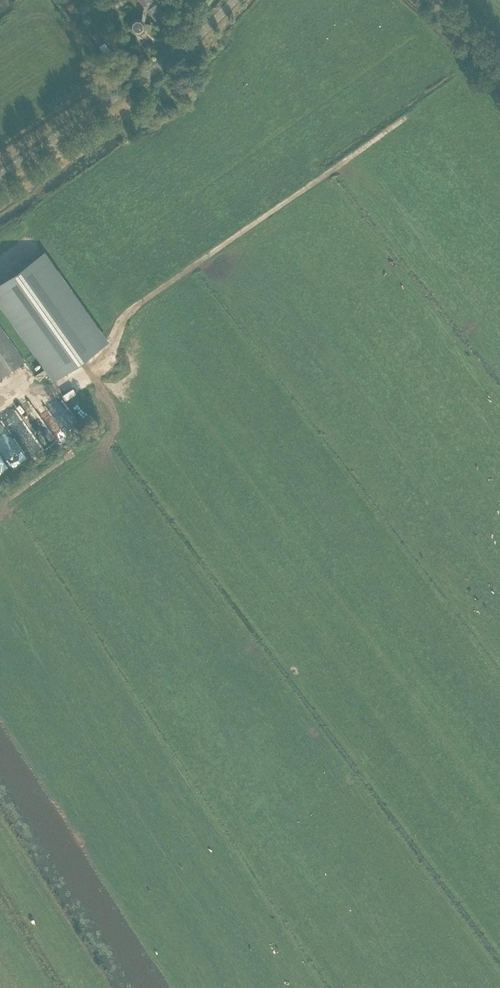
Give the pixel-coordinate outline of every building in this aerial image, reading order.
[(167,10),(159,0),(140,0),(144,6),(142,20),(141,19),(135,18),(131,21),(130,27),(134,32),(139,32),(144,29),(150,29),(150,24),(145,23),(147,9),(155,19),(167,10)] [(56,379),(108,341),(43,253),(0,284),(0,302),(56,379)] [(25,360),(0,326),(0,378),(25,360)] [(12,406),(46,449),(59,438),(26,395),(12,406)] [(13,466),(28,455),(0,416),(0,447),(13,466)]
